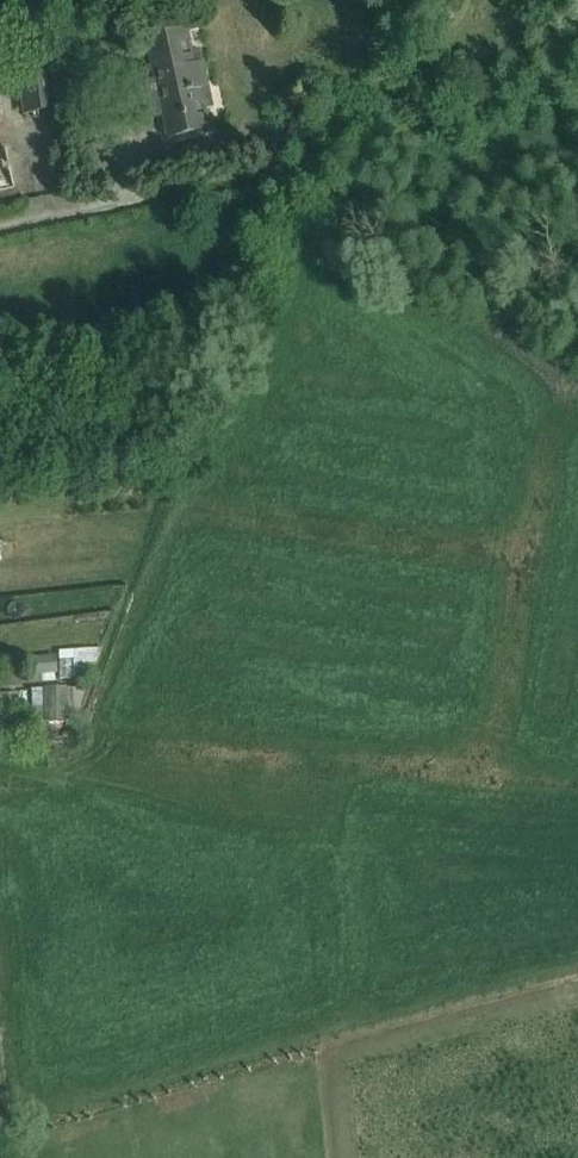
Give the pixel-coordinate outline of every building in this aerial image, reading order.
[(208,110),(216,108),(202,50),(195,51),(190,28),(146,37),(156,80),(137,84),(146,121),(164,117),(169,141),(213,130),(208,110)] [(58,92),(54,92),(51,69),(19,73),(25,116),(60,111),(58,92)] [(3,200),(3,198),(22,194),(12,146),(0,149),(0,201),(3,200)] [(73,677),(92,677),(103,646),(73,649),(73,650),(58,650),(58,661),(60,661),(59,679),(73,679),(73,677)] [(28,684),(55,682),(55,673),(58,673),(56,655),(26,658),(28,684)] [(75,722),(85,689),(68,689),(68,687),(45,688),(45,722),(68,722),(75,722)]
